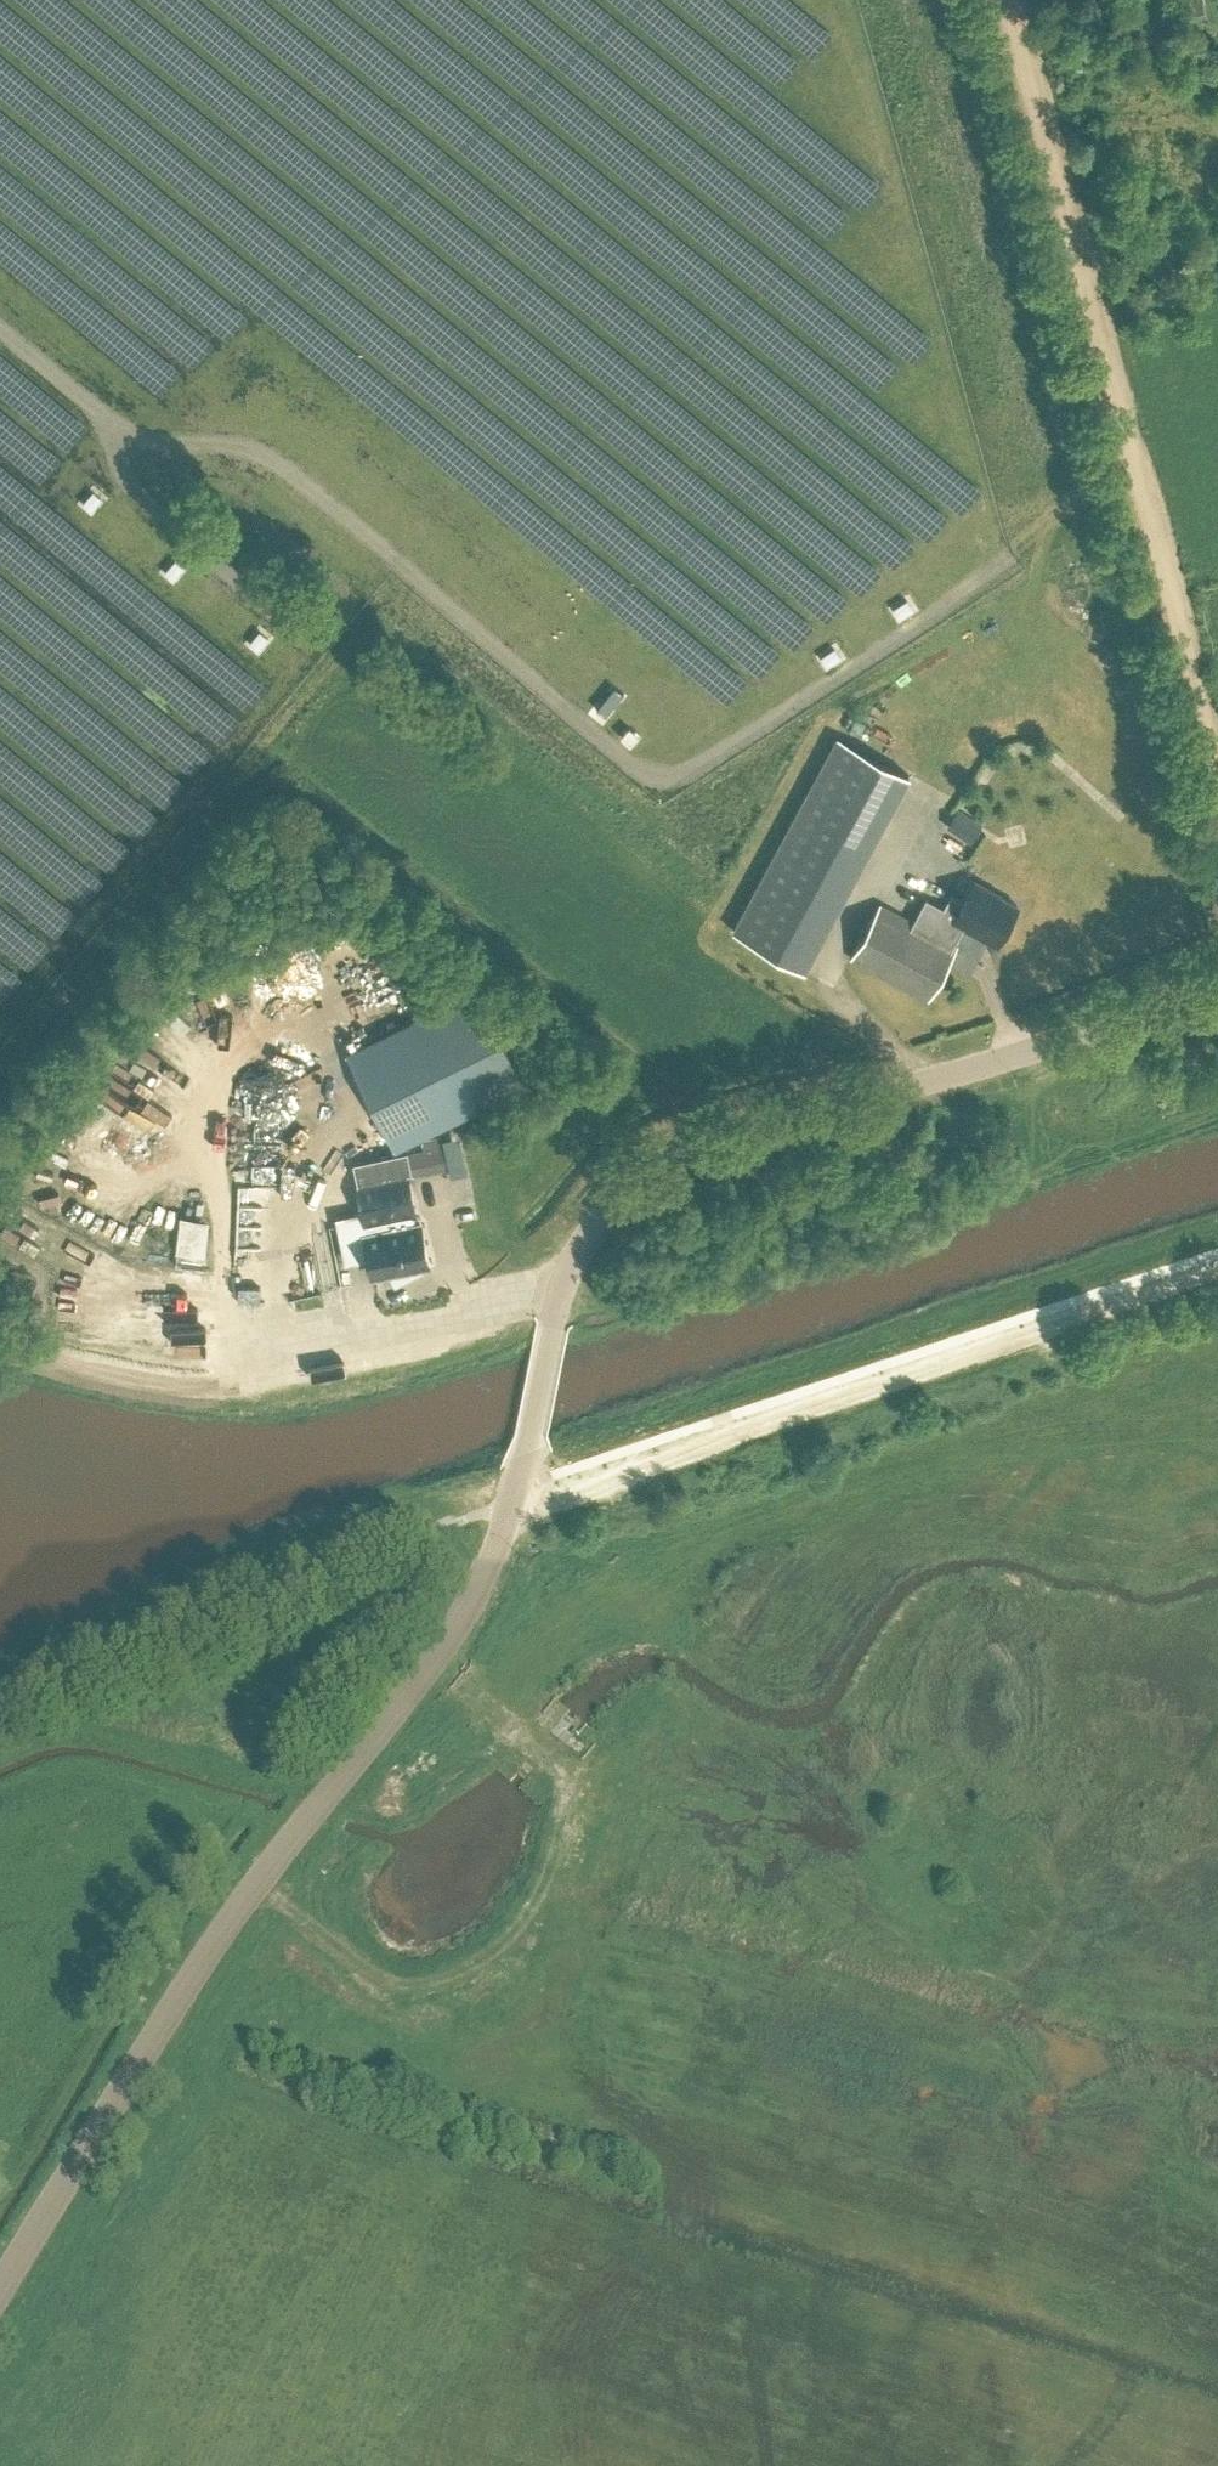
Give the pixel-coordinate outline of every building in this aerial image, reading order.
[(612,687),(594,709),(603,717),(621,694),(612,687)] [(629,725),(621,734),(630,742),(638,733),(629,725)] [(909,771),(836,733),(732,930),(804,968),(909,771)] [(920,735),(910,742),(922,758),(932,751),(920,735)] [(997,942),(1017,904),(993,891),(994,889),(974,879),(963,899),(951,892),(930,930),(879,902),(851,955),(929,997),(957,944),(954,942),(964,924),(997,942)] [(194,979),(182,984),(192,1008),(204,1003),(194,979)] [(476,983),(346,1049),(395,1145),(525,1080),(476,983)] [(277,999),(282,1011),(314,997),(309,985),(277,999)] [(193,1006),(182,1010),(192,1031),(202,1027),(193,1006)] [(219,1030),(219,1006),(207,1006),(208,1030),(219,1030)] [(249,1067),(256,1088),(290,1077),(283,1056),(249,1067)] [(182,1147),(190,1137),(170,1119),(161,1129),(182,1147)] [(401,1268),(405,1276),(421,1268),(421,1264),(427,1263),(418,1222),(413,1223),(411,1214),(414,1213),(406,1173),(411,1172),(411,1173),(446,1165),(440,1136),(422,1140),(424,1146),(352,1160),(362,1211),(336,1216),(345,1260),(368,1255),(372,1274),(401,1268)] [(211,1268),(212,1206),(183,1206),(182,1267),(211,1268)] [(304,1269),(310,1288),(324,1284),(318,1265),(304,1269)] [(264,1300),(264,1285),(243,1284),(242,1300),(264,1300)]
